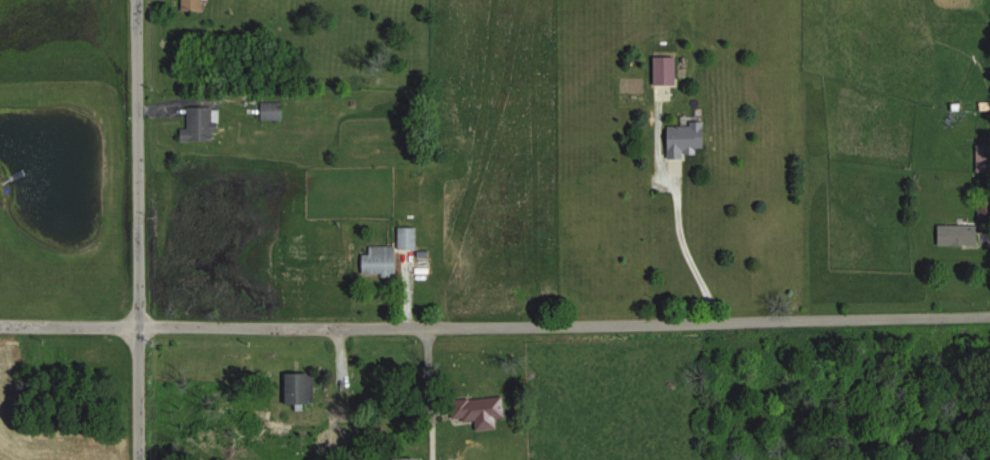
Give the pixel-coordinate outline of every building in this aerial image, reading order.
[(200,11),(200,0),(180,0),(180,11),(200,11)] [(672,57),(652,57),(652,84),(672,84),(672,57)] [(280,120),(280,102),(259,102),(259,120),(280,120)] [(178,141),(213,141),(213,108),(186,108),(186,129),(178,129),(178,141)] [(664,126),(665,158),(681,158),(681,149),(701,149),(701,121),(689,121),(689,117),(678,117),(678,126),(664,126)] [(441,144),(441,154),(457,154),(457,144),(441,144)] [(974,145),(974,172),(989,172),(989,145),(974,145)] [(976,201),(976,223),(989,223),(989,201),(976,201)] [(974,245),(974,226),(935,226),(935,245),(974,245)] [(413,228),(397,228),(397,262),(413,262),(413,228)] [(367,247),(367,254),(359,254),(359,275),(393,275),(393,247),(367,247)] [(312,373),(284,373),(284,404),(312,404),(312,373)] [(473,419),(473,429),(493,429),(493,417),(501,417),(501,398),(449,398),(449,419),(473,419)]
